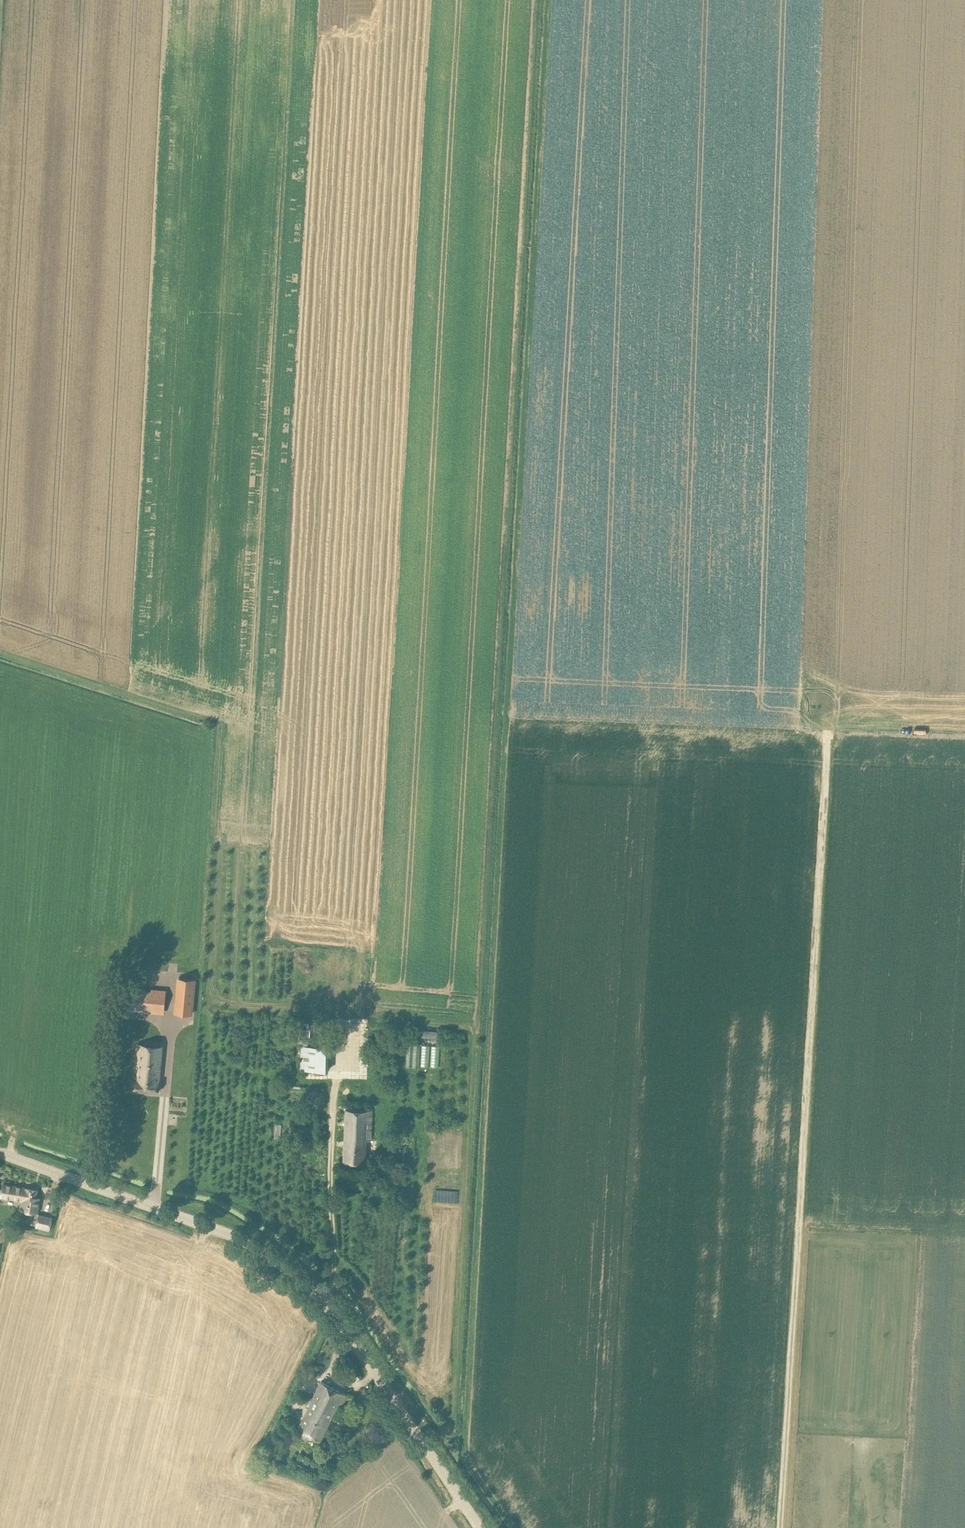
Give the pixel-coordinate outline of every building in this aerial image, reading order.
[(194,980),(178,978),(175,1012),(191,1014),(194,980)] [(166,992),(153,991),(128,989),(126,1008),(164,1011),(166,992)] [(421,1030),(420,1037),(437,1038),(438,1031),(421,1030)] [(133,1090),(158,1092),(162,1046),(137,1044),(133,1090)] [(440,1067),(441,1045),(410,1044),(409,1065),(440,1067)] [(330,1071),(330,1046),(301,1045),(301,1070),(330,1071)] [(346,1109),(345,1135),(351,1135),(351,1143),(354,1143),(353,1161),(365,1162),(366,1140),(371,1140),(372,1110),(346,1109)] [(345,1135),(343,1161),(353,1161),(354,1143),(351,1143),(351,1135),(345,1135)] [(20,1210),(37,1213),(40,1198),(36,1197),(37,1189),(3,1184),(0,1196),(22,1200),(20,1210)] [(436,1190),(436,1202),(459,1202),(459,1190),(436,1190)] [(39,1214),(37,1227),(50,1230),(52,1216),(39,1214)] [(305,1414),(297,1429),(320,1441),(338,1403),(341,1404),(346,1395),(321,1381),(305,1414)]
